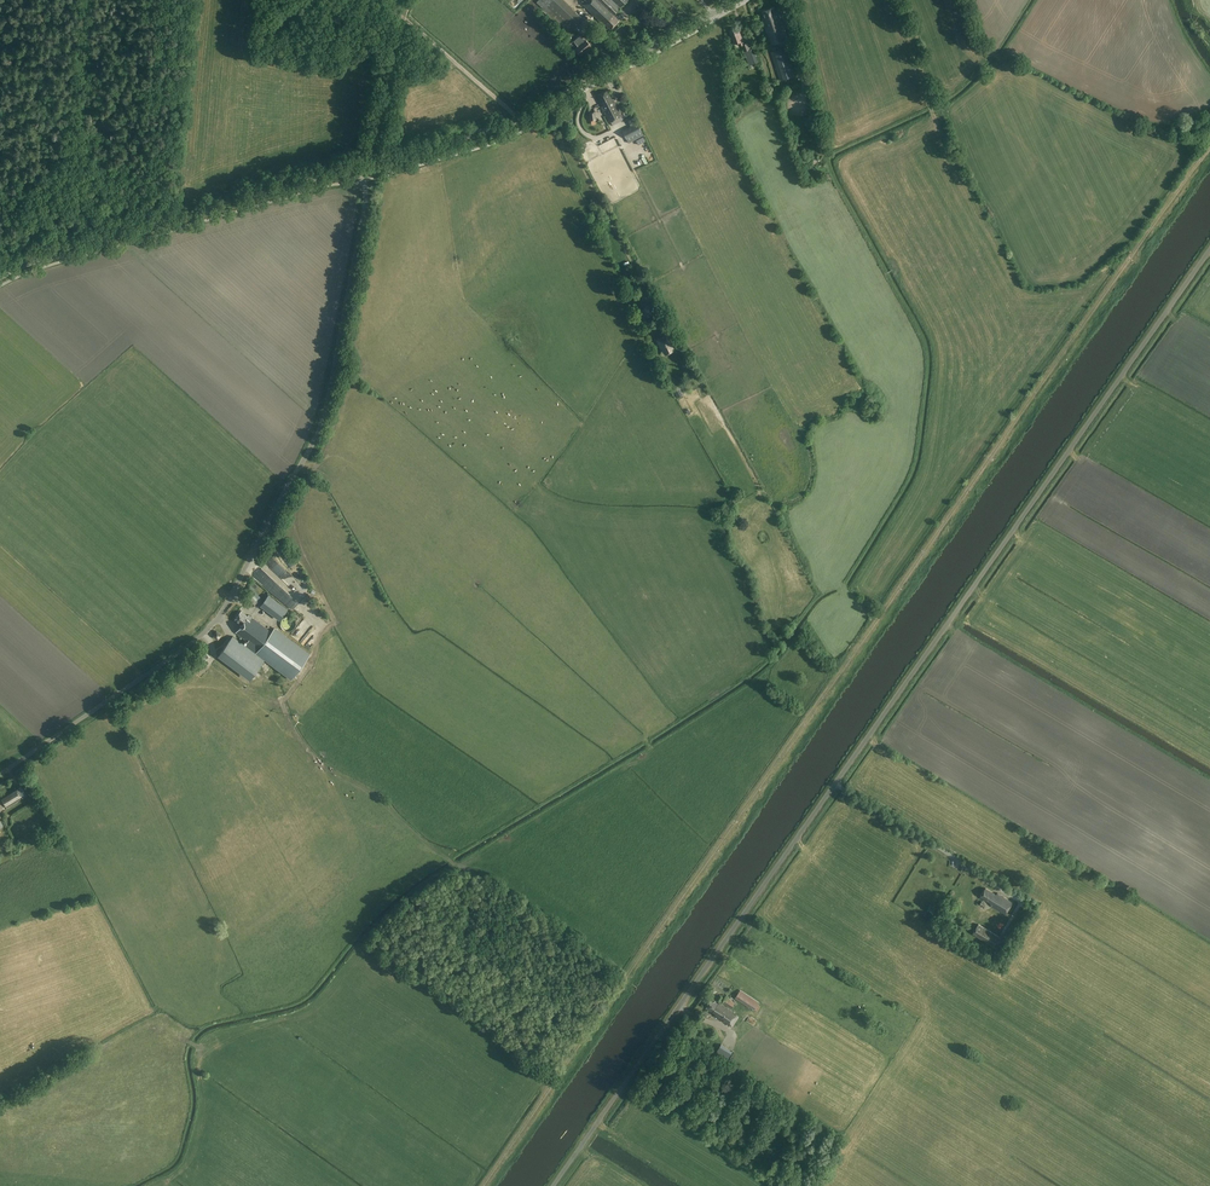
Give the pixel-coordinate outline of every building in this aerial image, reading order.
[(536,2),(569,32),(583,17),(565,0),(538,0),(536,2)] [(619,20),(613,14),(627,0),(583,0),(585,2),(583,4),(586,7),(585,8),(602,24),(604,22),(611,29),(619,20)] [(762,18),(772,45),(788,39),(786,33),(782,21),(780,22),(778,18),(781,17),(779,12),(777,13),(774,6),(762,11),(765,18),(762,18)] [(793,11),(788,13),(796,45),(802,43),(793,11)] [(740,46),(742,45),(749,65),(758,62),(753,48),(751,49),(749,42),(744,44),(743,40),(739,28),(730,31),(734,43),(739,42),(740,46)] [(585,39),(581,34),(573,41),(578,46),(575,48),(581,55),(591,46),(585,39)] [(771,51),(781,81),(796,76),(791,59),(796,57),(792,46),(787,47),(787,46),(771,51)] [(598,95),(601,101),(599,102),(610,122),(622,116),(614,100),(613,101),(607,91),(598,95)] [(622,130),(627,139),(642,131),(638,122),(622,130)] [(636,303),(643,319),(652,315),(645,299),(636,303)] [(668,335),(658,341),(663,350),(666,355),(674,350),(670,343),(674,340),(672,336),(670,337),(668,335)] [(671,387),(677,397),(684,393),(678,383),(671,387)] [(284,581),(290,576),(274,558),(268,564),(284,581)] [(252,607),(257,603),(249,592),(243,597),(252,607)] [(268,594),(261,603),(281,619),(288,609),(268,594)] [(249,615),(248,616),(241,611),(234,620),(241,625),(236,632),(294,675),(307,658),(281,639),(249,615)] [(297,624),(296,622),(294,620),(292,619),(290,618),(288,618),(286,619),(284,621),(283,623),(282,625),(282,627),(283,629),(285,631),(287,632),(289,633),(292,632),(294,631),(296,629),(296,627),(297,624)] [(302,640),(310,632),(303,625),(295,632),(302,640)] [(264,660),(233,636),(218,655),(250,679),(264,660)] [(1,799),(5,806),(8,809),(27,796),(21,786),(18,788),(1,799)] [(57,835),(46,841),(50,849),(61,843),(57,835)] [(1006,914),(1013,903),(1003,897),(1004,897),(997,893),(996,895),(986,888),(981,896),(992,903),(990,905),(1006,914)] [(979,924),(973,934),(994,946),(999,937),(979,924)] [(751,1007),(755,1009),(758,1004),(759,1002),(740,990),(736,997),(751,1007)] [(735,1002),(726,996),(722,1002),(731,1008),(735,1002)] [(714,1002),(711,1000),(707,1007),(716,1014),(715,1015),(732,1026),(739,1016),(732,1012),(733,1011),(719,1002),(718,1003),(715,1001),(714,1002)]
